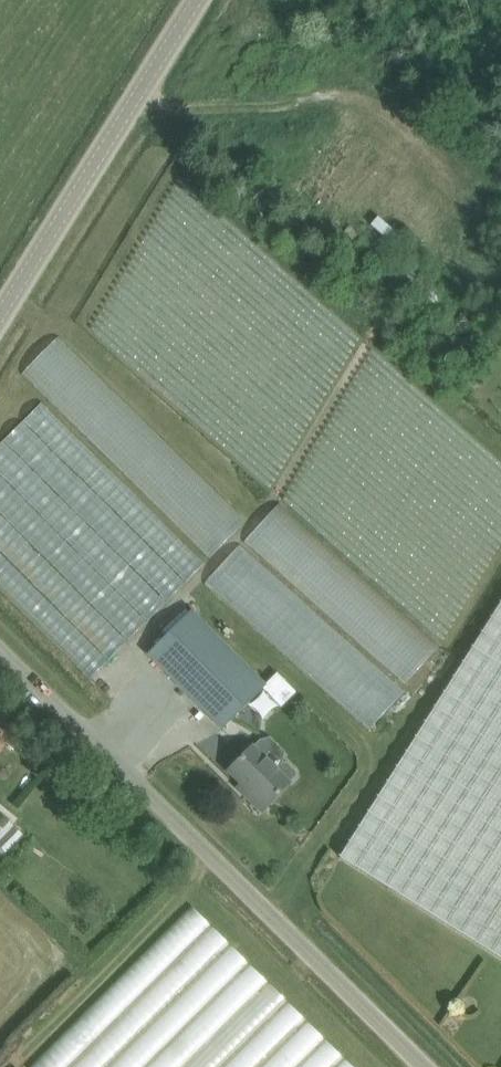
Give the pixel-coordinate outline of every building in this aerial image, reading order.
[(211,556),(247,519),(57,338),(24,373),(187,528),(184,531),(211,556)] [(0,444),(0,587),(90,678),(206,564),(44,401),(0,444)] [(405,686),(439,647),(277,507),(256,532),(282,534),(288,540),(286,560),(297,569),(310,571),(299,583),(293,582),(332,616),(364,619),(365,620),(389,623),(409,640),(405,686)] [(340,857),(500,958),(500,602),(340,857)] [(192,610),(164,638),(148,654),(223,729),(267,685),(192,610)] [(6,743),(14,749),(30,731),(20,722),(3,708),(0,712),(0,752),(6,743)] [(263,811),(274,800),(297,777),(296,770),(287,762),(283,762),(287,752),(271,737),(261,739),(254,746),(254,745),(229,770),(249,791),(246,794),(263,811)] [(0,824),(0,860),(26,836),(8,816),(0,824)] [(203,909),(37,1066),(363,1066),(203,909)]
